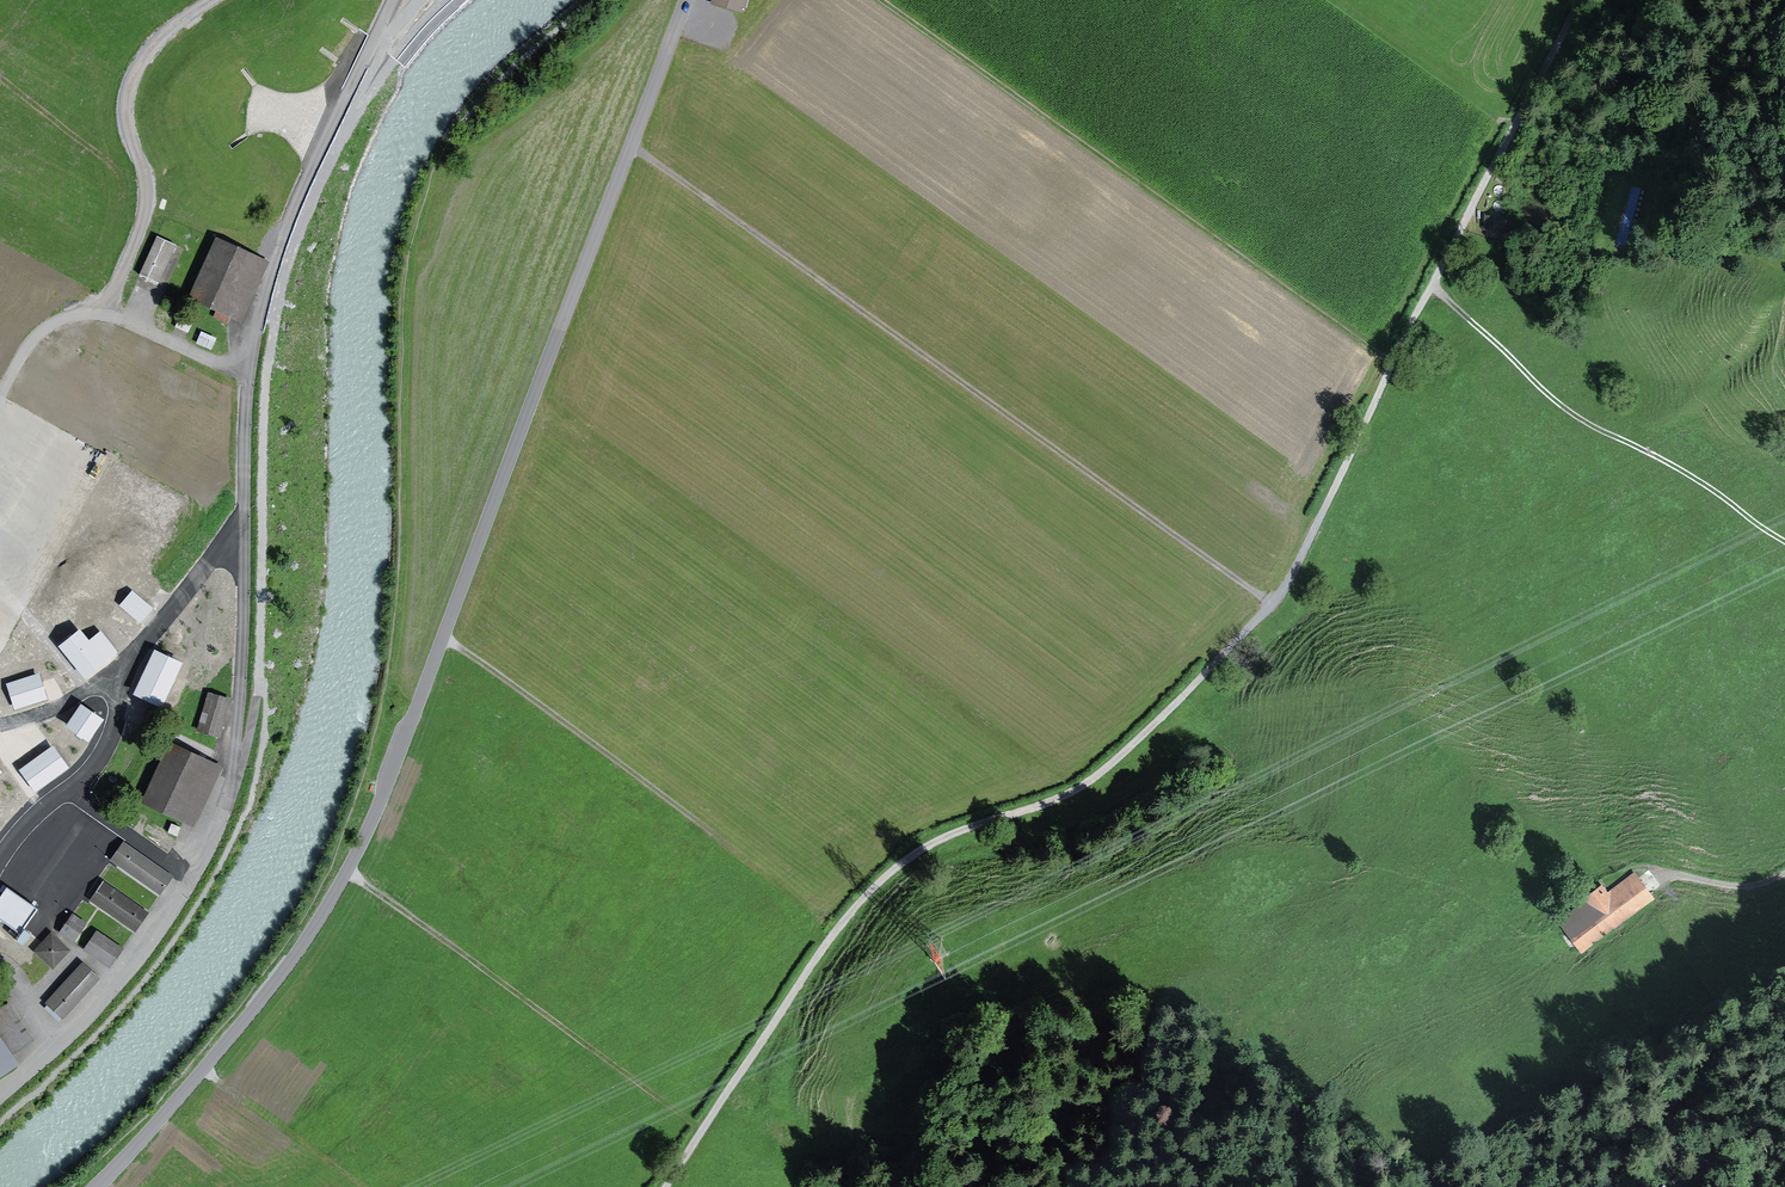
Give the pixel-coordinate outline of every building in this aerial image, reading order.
[(713,3),(741,11),(745,0),(714,0),(713,3)] [(1630,184),(1614,246),(1625,249),(1641,186),(1630,184)] [(1487,219),(1486,228),(1501,229),(1502,220),(1487,219)] [(176,245),(157,236),(140,275),(158,283),(159,282),(155,281),(172,244),(175,246),(176,245)] [(213,317),(227,323),(257,258),(217,240),(191,298),(217,310),(213,317)] [(192,324),(179,318),(175,327),(188,333),(192,324)] [(215,341),(199,334),(195,342),(211,350),(215,341)] [(225,733),(229,692),(206,689),(201,731),(225,733)] [(403,700),(398,692),(387,699),(401,710),(403,708),(399,703),(403,700)] [(171,744),(144,801),(183,820),(210,763),(171,744)] [(1191,769),(1173,779),(1176,787),(1195,777),(1191,769)] [(171,824),(169,829),(178,833),(180,828),(171,824)] [(127,836),(140,845),(146,836),(133,827),(127,836)] [(111,859),(160,894),(172,877),(123,842),(111,859)] [(168,854),(163,861),(171,867),(176,860),(168,854)] [(1602,888),(1586,900),(1587,901),(1561,921),(1582,949),(1651,898),(1633,875),(1611,891),(1608,897),(1602,888)] [(91,899),(135,930),(147,913),(103,882),(91,899)] [(72,915),(60,932),(73,941),(85,924),(72,915)] [(85,948),(110,966),(122,949),(96,931),(85,948)] [(51,935),(36,951),(53,966),(68,950),(51,935)] [(83,964),(47,1003),(62,1017),(98,978),(83,964)] [(32,1040),(9,1004),(0,1010),(0,1061),(32,1040)]
